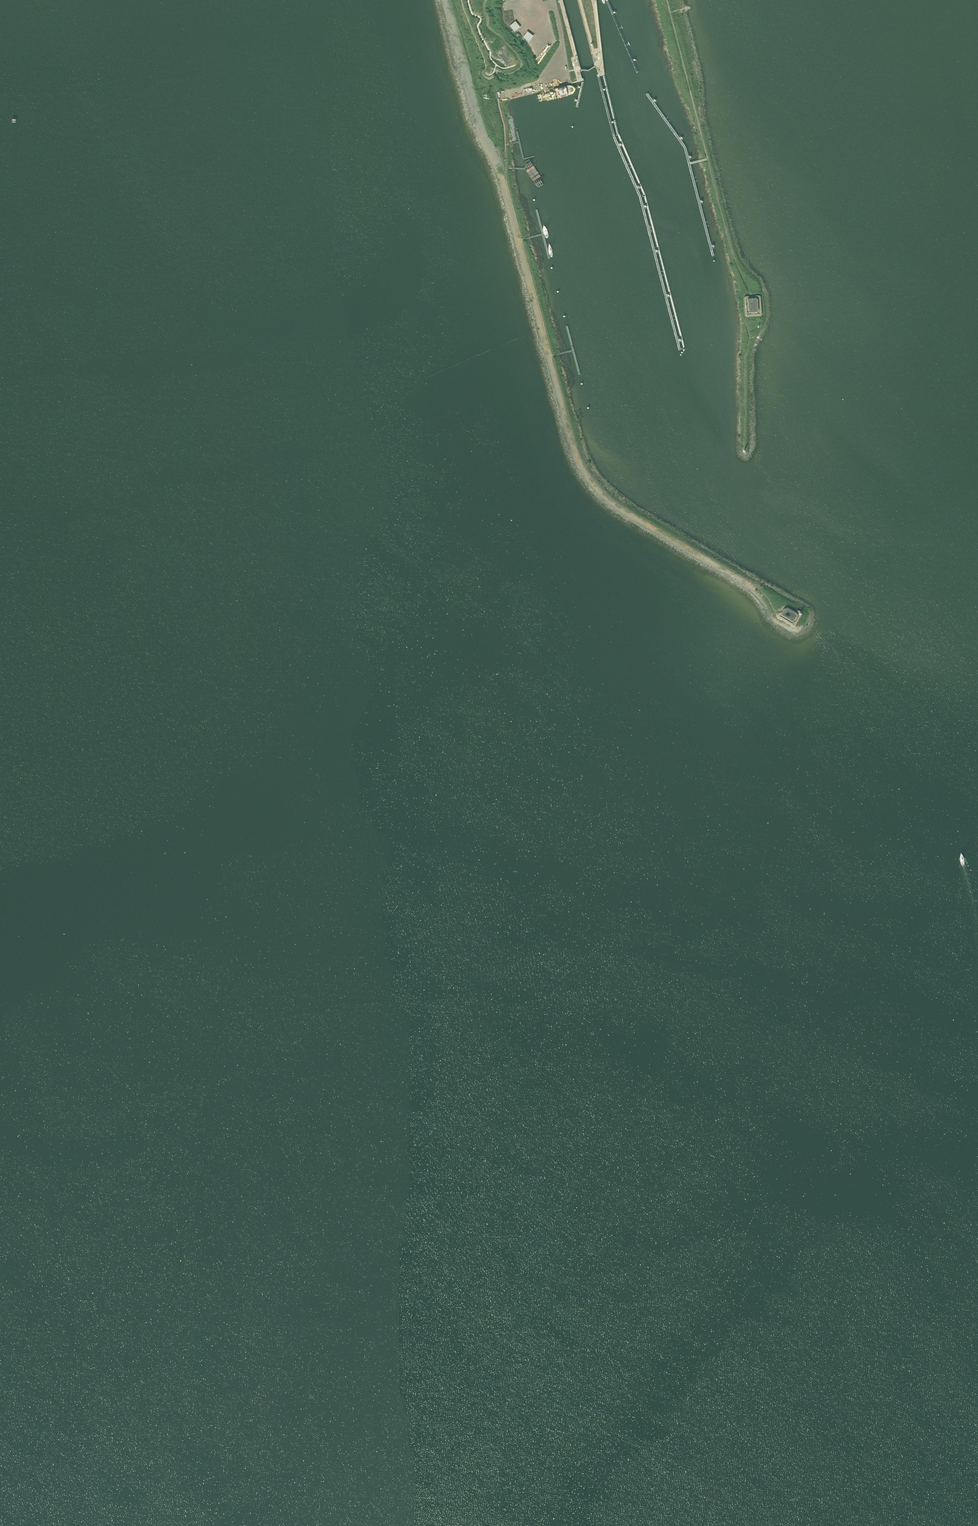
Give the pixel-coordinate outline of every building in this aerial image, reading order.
[(516,20),(510,25),(515,31),(521,26),(516,20)] [(530,41),(534,35),(528,30),(523,36),(530,41)] [(509,44),(500,50),(511,63),(519,57),(509,44)] [(761,296),(744,297),(745,317),(763,316),(761,296)] [(786,602),(777,618),(795,629),(804,613),(786,602)]
